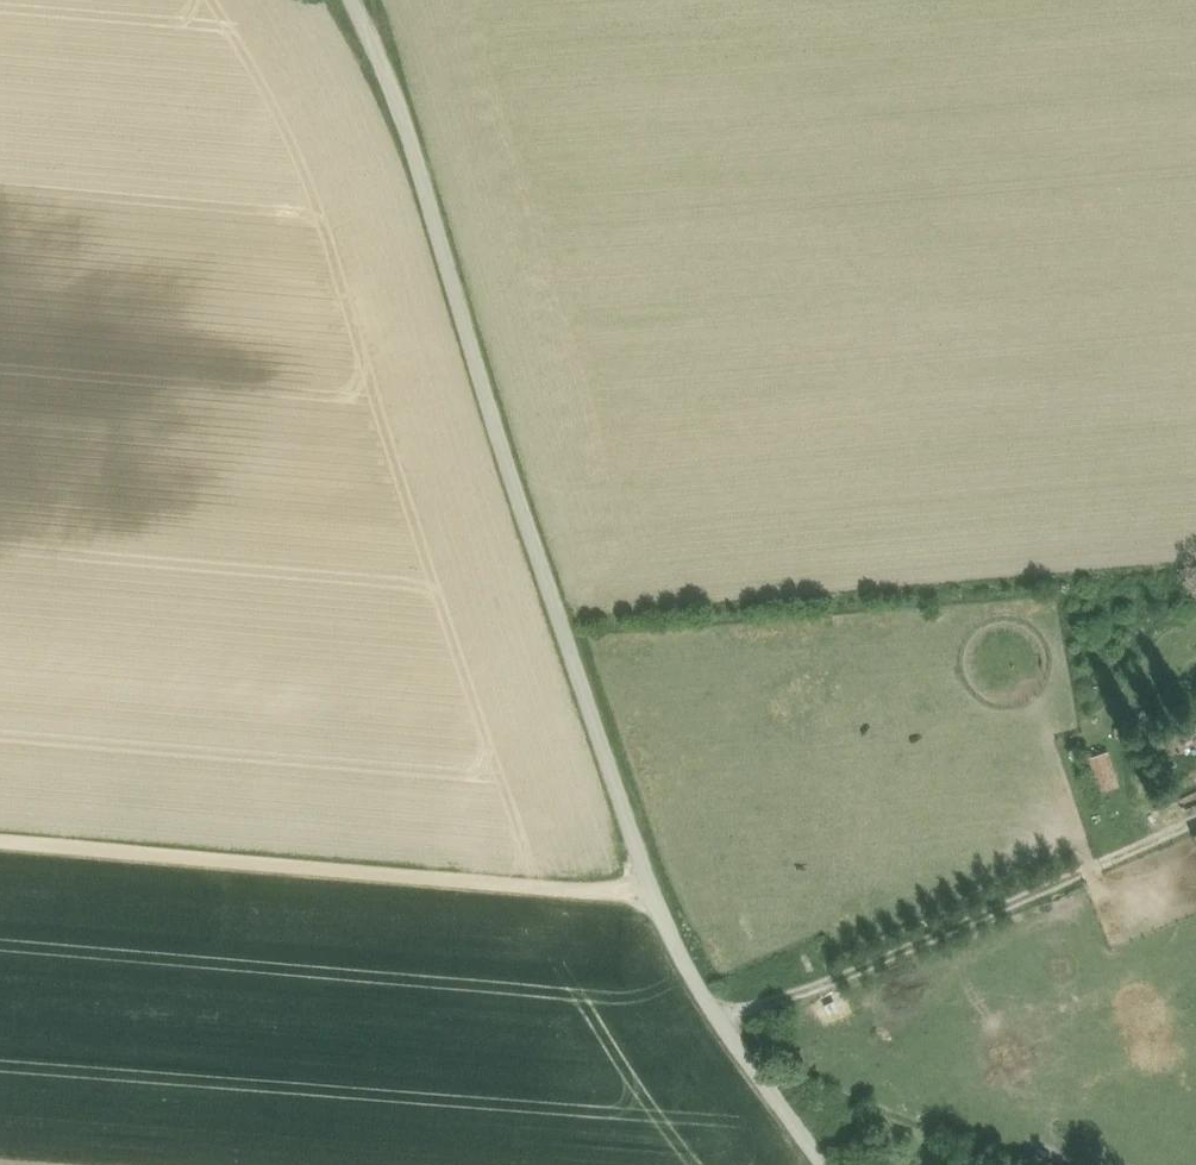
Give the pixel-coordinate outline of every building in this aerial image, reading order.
[(1109,752),(1083,760),(1094,795),(1120,787),(1109,752)]
